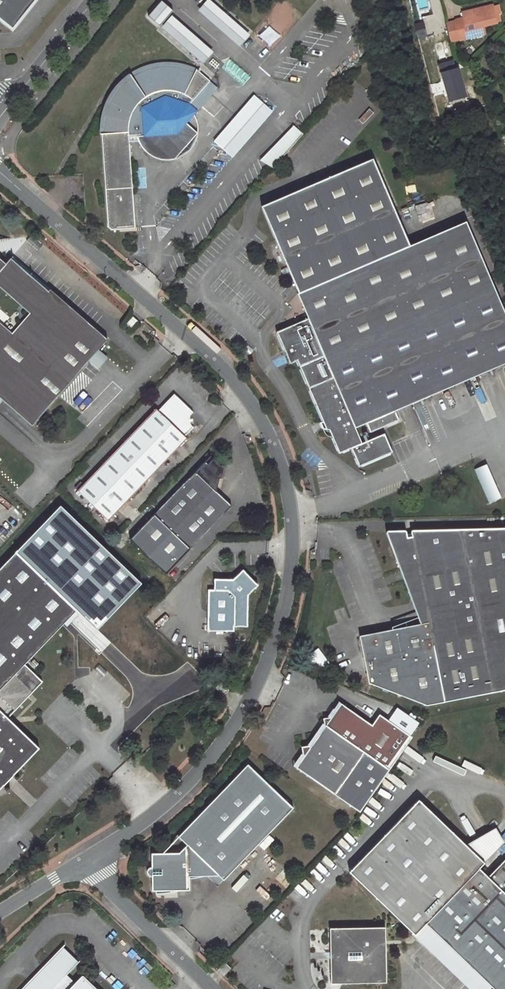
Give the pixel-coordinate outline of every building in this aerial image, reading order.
[(35,0),(0,0),(0,19),(12,28),(35,0)] [(146,14),(157,25),(172,10),(162,0),(160,0),(146,14)] [(239,45),(249,33),(212,0),(205,0),(197,9),(239,45)] [(464,20),(456,22),(457,23),(462,42),(462,43),(470,41),(469,37),(487,32),(486,27),(499,24),(495,5),(463,14),(464,20)] [(200,65),(213,50),(170,14),(157,29),(200,65)] [(457,23),(449,25),(453,44),(462,42),(457,23)] [(487,32),(469,37),(470,41),(488,36),(487,32)] [(101,128),(105,188),(107,229),(136,227),(130,137),(139,136),(155,155),(176,157),(198,132),(188,123),(199,110),(191,103),(211,80),(198,69),(198,68),(186,63),(172,61),(158,61),(147,64),(137,68),(126,75),(117,84),(109,94),(103,107),(101,116),(101,128)] [(458,69),(442,73),(450,100),(465,96),(458,69)] [(497,110),(490,113),(496,128),(502,126),(504,125),(503,119),(500,120),(497,110)] [(293,125),(260,158),(270,167),(303,135),(293,125)] [(496,128),(500,136),(504,134),(502,126),(496,128)] [(392,451),(391,449),(384,433),(361,442),(355,426),(366,421),(370,431),(399,419),(395,409),(504,362),(504,311),(466,220),(410,244),(373,157),(261,205),(298,292),(297,292),(308,317),(276,330),(289,362),(297,359),(323,420),(321,421),(324,428),(326,428),(328,429),(338,452),(350,447),(358,465),(392,451)] [(34,426),(110,342),(53,292),(52,293),(15,261),(18,258),(13,254),(7,255),(0,257),(0,396),(34,426)] [(137,322),(132,316),(126,323),(132,328),(137,322)] [(155,413),(79,491),(108,520),(187,441),(186,440),(194,430),(193,430),(192,428),(191,421),(191,419),(193,416),(176,399),(160,414),(158,413),(155,413)] [(419,427),(410,406),(403,409),(412,430),(419,427)] [(212,458),(131,539),(166,574),(232,507),(217,492),(221,479),(223,479),(225,470),(212,458)] [(476,469),(490,502),(501,498),(486,465),(476,469)] [(410,530),(411,532),(406,533),(405,530),(386,531),(419,614),(391,625),(391,628),(361,634),(371,682),(427,704),(504,688),(504,527),(410,530)] [(72,611),(13,554),(0,567),(0,688),(72,611)] [(207,589),(205,629),(231,629),(231,624),(245,624),(246,593),(255,585),(242,570),(232,579),(214,578),(214,589),(207,589)] [(294,662),(286,659),(284,665),(292,668),(294,662)] [(358,813),(410,737),(376,715),(369,725),(338,704),(328,719),(327,718),(320,720),(322,726),(327,730),(324,734),(321,739),(316,736),(308,748),(306,747),(299,749),(300,756),(302,757),(293,769),(358,813)] [(6,780),(34,752),(0,719),(0,787),(6,780)] [(223,881),(292,809),(248,766),(178,837),(187,846),(179,854),(151,855),(151,891),(169,891),(188,891),(188,877),(218,876),(223,881)] [(487,877),(478,868),(487,860),(421,797),(348,873),(414,936),(425,924),(429,928),(492,988),(504,988),(504,859),(487,877)] [(418,940),(470,988),(492,988),(429,928),(418,940)] [(330,930),(331,985),(386,984),(385,929),(330,930)] [(62,944),(19,988),(98,988),(81,973),(74,980),(65,972),(77,959),(62,944)]
